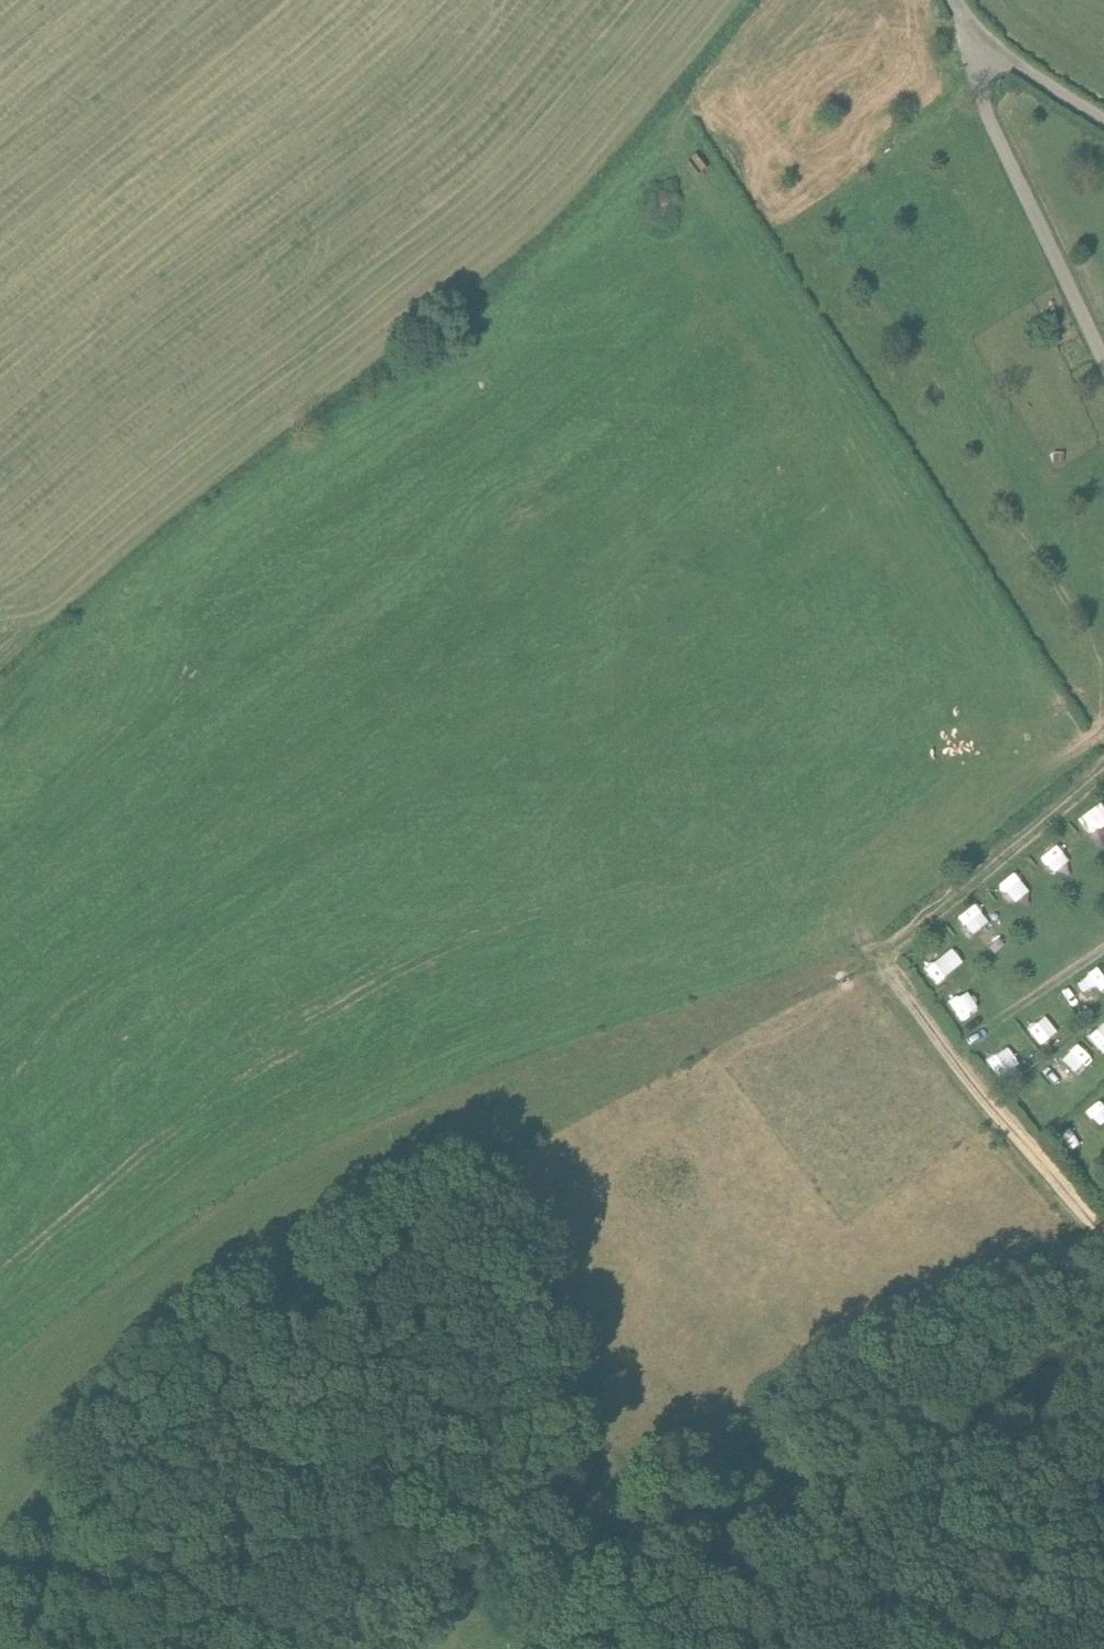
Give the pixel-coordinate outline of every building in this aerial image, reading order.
[(1082,815),(1094,833),(1103,825),(1103,808),(1100,802),(1082,815)] [(1051,865),(1066,855),(1056,839),(1041,848),(1051,865)] [(1017,870),(1003,882),(1015,896),(1029,884),(1017,870)] [(958,917),(973,936),(990,922),(976,904),(958,917)] [(1081,987),(1087,999),(1100,993),(1094,981),(1081,987)] [(1042,1037),(1062,1027),(1052,1007),(1032,1017),(1042,1037)] [(1072,1076),(1086,1066),(1074,1048),(1059,1057),(1072,1076)]
